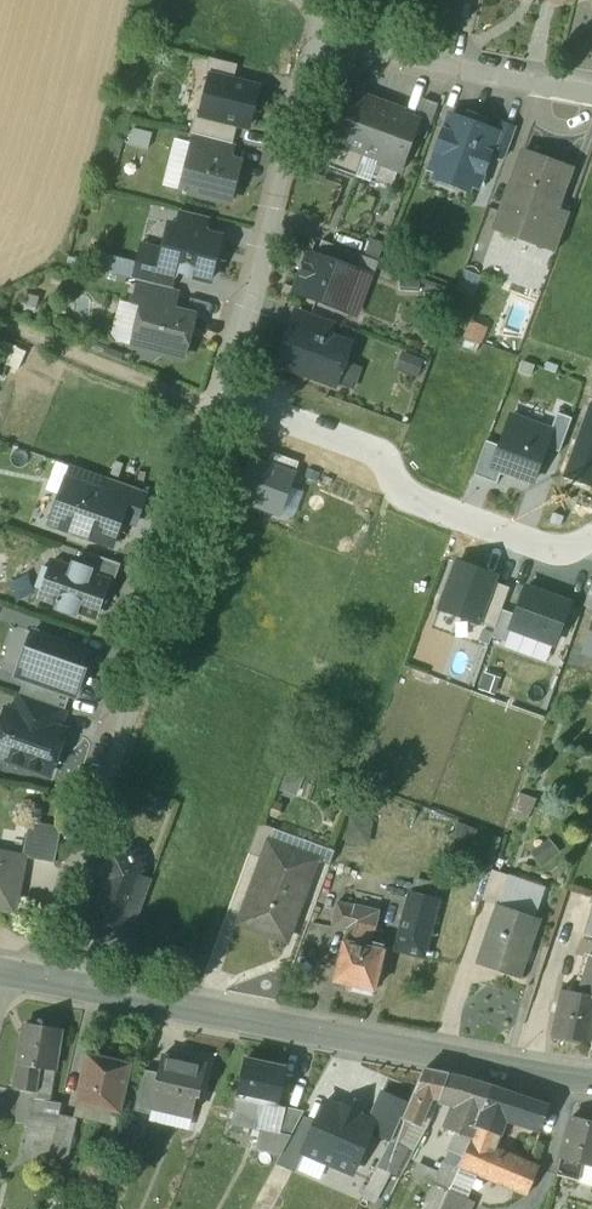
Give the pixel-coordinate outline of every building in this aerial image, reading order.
[(205,73),(210,74),(233,80),(237,66),(209,59),(205,73)] [(199,114),(198,119),(236,129),(249,132),(261,87),(233,80),(210,74),(199,114)] [(363,96),(361,102),(345,96),(329,138),(330,138),(365,151),(382,103),(363,96)] [(423,99),(415,122),(416,122),(411,133),(425,138),(438,104),(423,99)] [(402,110),(382,103),(365,151),(400,164),(411,133),(416,122),(415,122),(400,116),(402,110)] [(195,134),(233,144),(236,129),(198,119),(199,114),(195,113),(190,133),(195,134)] [(467,120),(451,114),(446,129),(444,129),(436,150),(438,151),(431,170),(438,172),(436,179),(467,191),(470,184),(477,186),(482,171),(484,172),(491,152),(490,151),(490,150),(497,131),(496,131),(481,125),(483,120),(469,114),(467,120)] [(516,128),(499,122),(496,131),(497,131),(490,150),(506,155),(516,128)] [(233,144),(195,134),(191,151),(229,161),(229,160),(233,144)] [(365,151),(330,138),(321,163),(356,176),(365,151)] [(229,161),(191,151),(181,190),(230,203),(240,163),(229,160),(229,161)] [(400,164),(365,151),(356,176),(391,188),(400,164)] [(545,165),(523,156),(496,230),(543,248),(557,212),(572,170),(546,160),(545,165)] [(209,217),(182,211),(178,226),(205,232),(209,217)] [(557,212),(543,248),(556,252),(569,216),(557,212)] [(178,226),(170,224),(163,250),(159,265),(159,268),(174,272),(210,281),(221,237),(205,232),(178,226)] [(360,255),(322,241),(316,256),(355,270),(360,255)] [(163,250),(142,245),(138,259),(159,265),(163,250)] [(316,256),(310,253),(295,292),(347,311),(362,273),(355,270),(316,256)] [(159,265),(138,259),(133,279),(137,280),(138,279),(170,288),(174,272),(159,268),(159,265)] [(399,291),(419,291),(419,280),(401,271),(399,291)] [(170,288),(138,279),(137,280),(132,304),(143,306),(143,304),(175,313),(175,312),(180,291),(170,288)] [(175,313),(143,304),(143,306),(133,346),(140,348),(140,349),(144,357),(153,359),(161,354),(161,353),(183,358),(193,316),(175,312),(175,313)] [(337,323),(301,310),(295,326),(331,338),(337,323)] [(468,322),(462,337),(481,345),(487,330),(468,322)] [(295,326),(294,325),(288,343),(286,342),(278,362),(335,383),(344,361),(349,345),(331,338),(295,326)] [(360,367),(344,361),(335,383),(351,389),(360,367)] [(568,475),(591,484),(591,409),(568,475)] [(547,448),(561,453),(573,419),(559,414),(553,431),(547,448)] [(547,448),(553,431),(511,416),(500,447),(493,467),(502,470),(534,482),(547,448)] [(474,476),(497,484),(502,470),(493,467),(500,447),(486,442),(474,476)] [(267,466),(294,476),(299,462),(273,452),(267,466)] [(267,466),(251,460),(238,498),(281,513),(294,476),(267,466)] [(50,526),(113,546),(122,519),(129,500),(106,492),(66,479),(50,526)] [(136,523),(146,492),(110,479),(106,492),(129,500),(122,519),(136,523)] [(120,564),(87,553),(82,566),(110,576),(106,589),(111,591),(120,564)] [(82,566),(73,563),(71,567),(53,561),(50,568),(42,590),(40,598),(58,604),(57,609),(75,615),(77,611),(95,618),(100,605),(102,605),(105,604),(107,602),(108,600),(108,597),(106,594),(104,593),(106,589),(110,576),(82,566)] [(457,562),(440,609),(478,623),(493,582),(495,576),(457,562)] [(44,566),(36,588),(42,590),(50,568),(44,566)] [(494,582),(478,623),(494,629),(510,588),(494,582)] [(584,606),(591,609),(591,583),(584,606)] [(570,603),(526,588),(511,628),(555,644),(570,603)] [(84,670),(80,669),(86,651),(33,632),(18,676),(26,679),(70,695),(75,696),(84,670)] [(70,695),(26,679),(20,693),(65,709),(70,695)] [(65,709),(20,693),(13,712),(59,728),(65,709)] [(7,709),(0,729),(0,734),(7,737),(8,739),(2,754),(0,753),(0,757),(49,774),(58,750),(52,748),(58,731),(63,732),(64,730),(59,728),(13,712),(7,709)] [(0,734),(0,753),(2,754),(8,739),(7,737),(0,734)] [(307,776),(296,803),(314,809),(324,782),(307,776)] [(60,829),(28,823),(22,857),(54,863),(60,829)] [(260,824),(249,853),(263,858),(269,842),(272,843),(276,830),(260,824)] [(272,843),(269,842),(263,858),(240,924),(289,942),(318,860),(272,843)] [(132,854),(101,868),(107,880),(98,904),(84,910),(94,935),(101,938),(102,935),(105,936),(118,932),(123,917),(139,876),(140,871),(132,854)] [(13,911),(21,871),(4,868),(5,860),(0,859),(0,909),(13,911)] [(510,876),(492,869),(482,900),(498,905),(499,906),(510,876)] [(139,876),(123,917),(137,921),(152,881),(139,876)] [(375,892),(342,884),(338,902),(371,910),(375,892)] [(435,900),(409,894),(397,949),(423,954),(435,900)] [(371,910),(338,902),(332,926),(348,930),(345,942),(362,946),(371,910)] [(499,906),(498,905),(478,963),(520,977),(539,919),(499,906)] [(582,940),(591,943),(591,907),(582,940)] [(371,910),(362,946),(345,942),(336,982),(356,986),(355,990),(371,995),(372,990),(375,991),(386,945),(372,942),(379,912),(371,910)] [(582,995),(591,997),(591,963),(582,995)] [(566,972),(562,991),(575,994),(579,975),(566,972)] [(562,991),(553,1033),(591,1039),(591,997),(582,995),(575,994),(562,991)] [(62,1030),(28,1024),(22,1065),(42,1068),(56,1070),(62,1030)] [(208,1067),(163,1056),(159,1073),(152,1106),(153,1107),(193,1116),(198,1095),(201,1096),(208,1067)] [(109,1063),(89,1058),(79,1104),(121,1113),(132,1065),(110,1060),(109,1063)] [(287,1069),(243,1063),(233,1127),(260,1131),(264,1108),(281,1110),(287,1069)] [(42,1068),(22,1065),(18,1090),(38,1093),(42,1068)] [(50,1109),(56,1070),(42,1068),(38,1093),(29,1155),(35,1156),(33,1166),(47,1168),(50,1158),(60,1112),(50,1109)] [(424,1069),(423,1071),(409,1102),(397,1131),(405,1134),(410,1121),(420,1126),(427,1127),(430,1121),(439,1098),(449,1074),(424,1069)] [(159,1073),(144,1070),(135,1110),(152,1114),(153,1107),(152,1106),(159,1073)] [(467,1078),(449,1074),(439,1098),(456,1103),(467,1078)] [(492,1086),(467,1078),(456,1103),(447,1126),(472,1135),(475,1128),(492,1086)] [(549,1105),(492,1086),(475,1128),(499,1137),(506,1120),(541,1129),(549,1105)] [(397,1131),(409,1102),(381,1090),(369,1118),(377,1121),(372,1132),(393,1140),(397,1131)] [(372,1132),(377,1121),(369,1118),(359,1114),(360,1111),(342,1104),(341,1106),(326,1099),(302,1152),(354,1175),(372,1132)] [(303,1113),(281,1110),(264,1108),(260,1131),(257,1155),(279,1158),(303,1113)] [(78,1115),(60,1112),(50,1158),(67,1161),(78,1115)] [(571,1117),(560,1158),(561,1159),(583,1165),(591,1167),(591,1123),(571,1117)] [(446,1134),(440,1148),(464,1157),(472,1135),(447,1126),(446,1134)] [(521,1162),(494,1150),(499,1137),(475,1128),(472,1135),(464,1157),(461,1165),(528,1194),(539,1169),(530,1165),(521,1162)] [(539,1138),(530,1135),(521,1162),(530,1165),(539,1138)] [(414,1151),(392,1142),(388,1149),(387,1148),(376,1168),(389,1173),(396,1176),(402,1163),(406,1165),(414,1151)] [(435,1159),(446,1163),(425,1208),(440,1208),(448,1192),(458,1171),(461,1165),(464,1157),(440,1148),(435,1159)] [(583,1165),(561,1159),(557,1175),(579,1181),(583,1165)] [(389,1173),(376,1168),(366,1187),(379,1192),(389,1173)] [(469,1176),(458,1171),(448,1192),(467,1200),(474,1183),(469,1176)] [(448,1192),(440,1208),(463,1208),(467,1200),(448,1192)]
